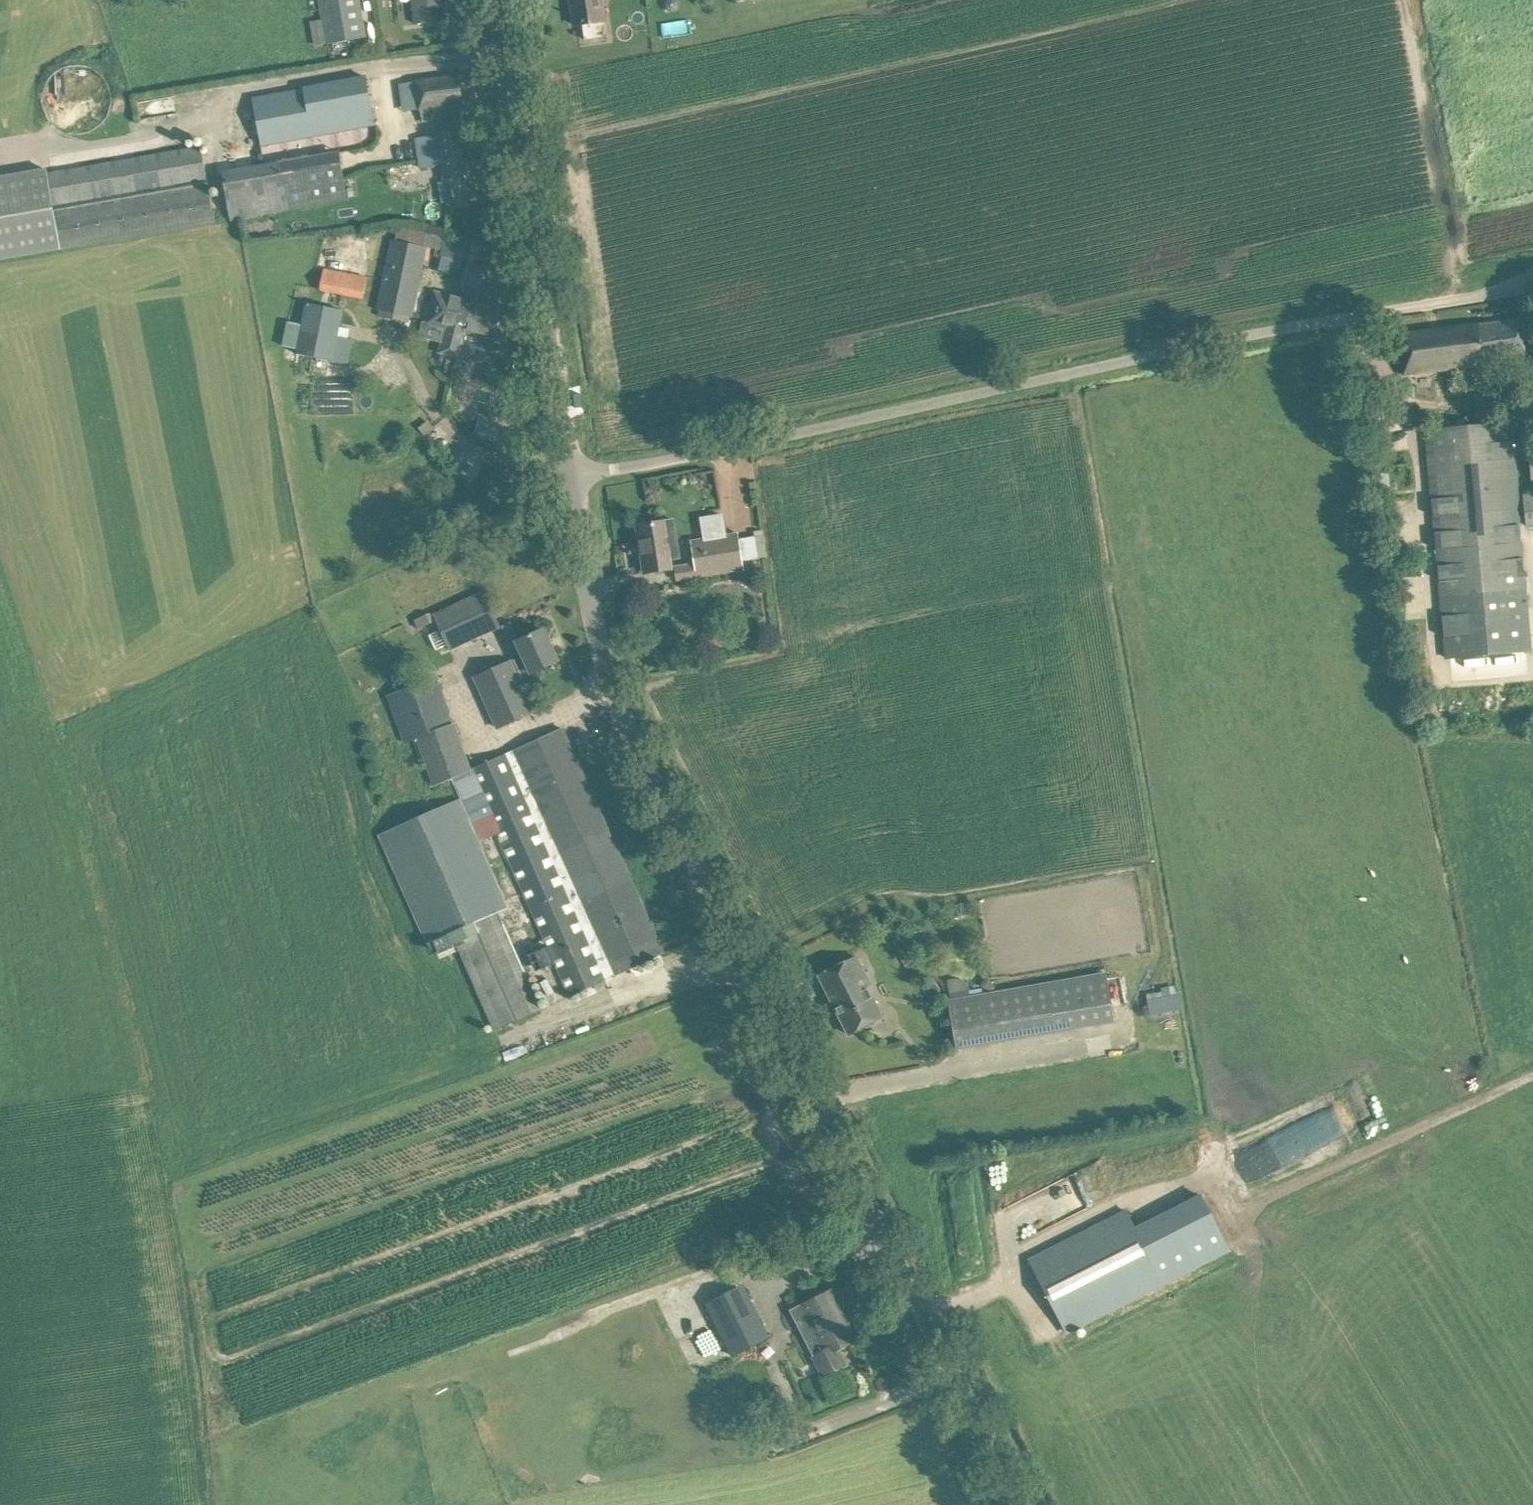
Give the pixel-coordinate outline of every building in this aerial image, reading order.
[(325,18),(309,21),(314,45),(364,36),(358,0),(321,0),(325,18)] [(416,24),(426,22),(445,19),(443,0),(413,0),(416,24)] [(575,24),(582,23),(585,39),(607,36),(604,20),(602,0),(571,0),(575,24)] [(422,122),(463,116),(457,76),(416,83),(420,109),(422,122)] [(252,97),(261,145),(375,124),(367,77),(252,97)] [(466,130),(417,138),(421,167),(443,164),(449,202),(456,201),(458,205),(467,204),(467,199),(468,199),(476,198),(466,130)] [(201,146),(47,173),(60,247),(214,221),(201,146)] [(281,161),(222,171),(230,218),(231,220),(239,219),(275,212),(290,209),(281,161)] [(0,177),(0,261),(61,250),(60,247),(47,173),(46,168),(0,177)] [(387,262),(377,310),(381,311),(389,313),(400,315),(407,316),(413,317),(423,267),(427,247),(423,246),(426,233),(398,227),(395,241),(392,240),(387,262)] [(445,237),(442,252),(454,255),(458,240),(445,237)] [(439,256),(436,270),(448,273),(451,260),(452,259),(439,256)] [(460,290),(479,295),(487,267),(467,262),(460,290)] [(320,289),(364,298),(368,278),(324,269),(320,289)] [(445,328),(441,342),(438,353),(458,358),(462,343),(464,333),(473,302),(473,301),(435,291),(427,323),(426,323),(445,328)] [(473,302),(464,333),(486,339),(483,347),(496,351),(499,342),(503,343),(511,311),(473,301),(473,302)] [(297,354),(349,365),(354,338),(338,335),(343,310),(308,303),(303,324),(287,321),(282,345),(298,348),(297,354)] [(1520,319),(1400,335),(1405,375),(1483,364),(1483,361),(1525,356),(1520,319)] [(578,406),(583,405),(585,405),(583,394),(581,394),(576,395),(578,406)] [(424,435),(434,426),(430,421),(420,430),(424,435)] [(484,424),(477,421),(473,431),(481,434),(484,424)] [(1428,430),(1424,431),(1445,659),(1532,652),(1532,637),(1528,586),(1512,422),(1428,430)] [(1526,530),(1532,530),(1532,493),(1523,494),(1526,530)] [(663,521),(637,525),(645,572),(671,568),(670,560),(669,554),(678,553),(673,519),(663,521)] [(738,533),(691,541),(694,563),(676,566),(678,580),(698,577),(698,576),(744,568),(738,533)] [(434,615),(450,649),(499,627),(483,592),(434,615)] [(524,655),(514,659),(526,684),(537,679),(534,671),(557,661),(543,629),(517,641),(524,655)] [(518,671),(513,660),(475,677),(499,728),(533,712),(515,672),(518,671)] [(407,688),(388,695),(405,741),(417,737),(434,784),(454,777),(471,771),(470,770),(453,723),(436,677),(407,688)] [(562,728),(505,754),(605,979),(646,961),(664,953),(562,728)] [(471,771),(454,777),(478,832),(494,824),(570,996),(605,979),(505,754),(470,770),(471,771)] [(427,943),(452,932),(495,1030),(539,1010),(496,912),(508,907),(460,797),(378,834),(427,943)] [(819,975),(849,1034),(883,1017),(861,975),(865,973),(857,956),(819,975)] [(1106,971),(1069,978),(1078,1027),(1114,1021),(1106,971)] [(1148,993),(1149,1012),(1181,1010),(1180,991),(1148,993)] [(971,995),(948,999),(957,1049),(974,1046),(967,1008),(973,1007),(971,995)] [(1030,1259),(1067,1332),(1163,1283),(1126,1210),(1030,1259)] [(802,1304),(812,1324),(824,1348),(812,1354),(823,1376),(846,1364),(838,1348),(856,1339),(830,1290),(802,1304)] [(749,1297),(713,1315),(733,1355),(769,1337),(749,1297)]
